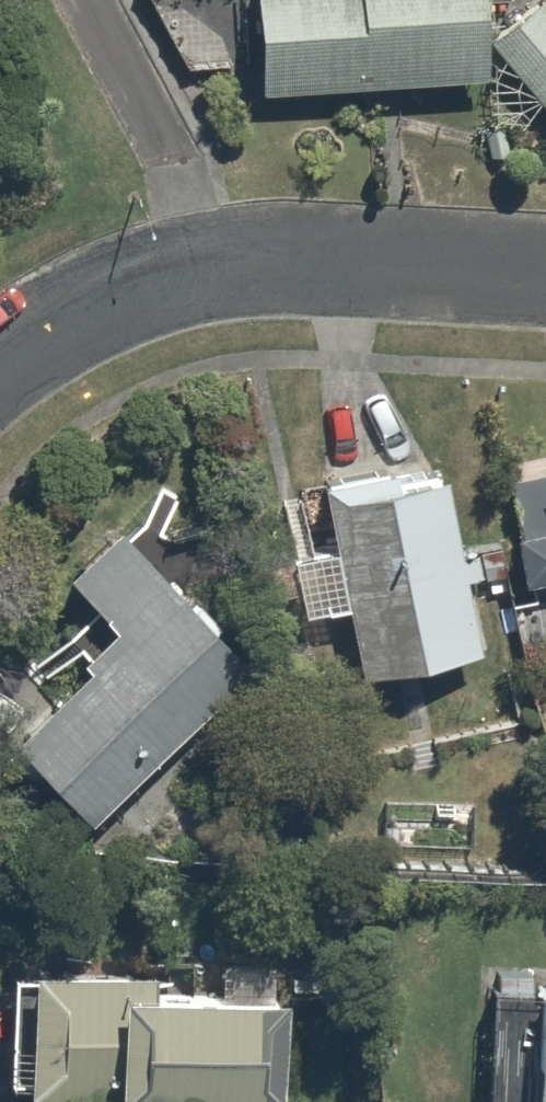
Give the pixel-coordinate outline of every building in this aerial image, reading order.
[(463,0),(238,0),(246,96),(469,80),(463,0)] [(479,47),(545,125),(545,16),(533,1),(479,47)] [(448,450),(322,474),(361,679),(487,655),(448,450)] [(496,473),(514,574),(545,569),(545,464),(496,473)] [(250,665),(124,528),(72,576),(117,625),(8,726),(89,814),(250,665)] [(161,955),(0,946),(0,993),(7,993),(2,1085),(272,1099),(279,961),(228,958),(233,868),(165,865),(161,955)] [(496,959),(487,1101),(545,1101),(545,963),(496,959)]
